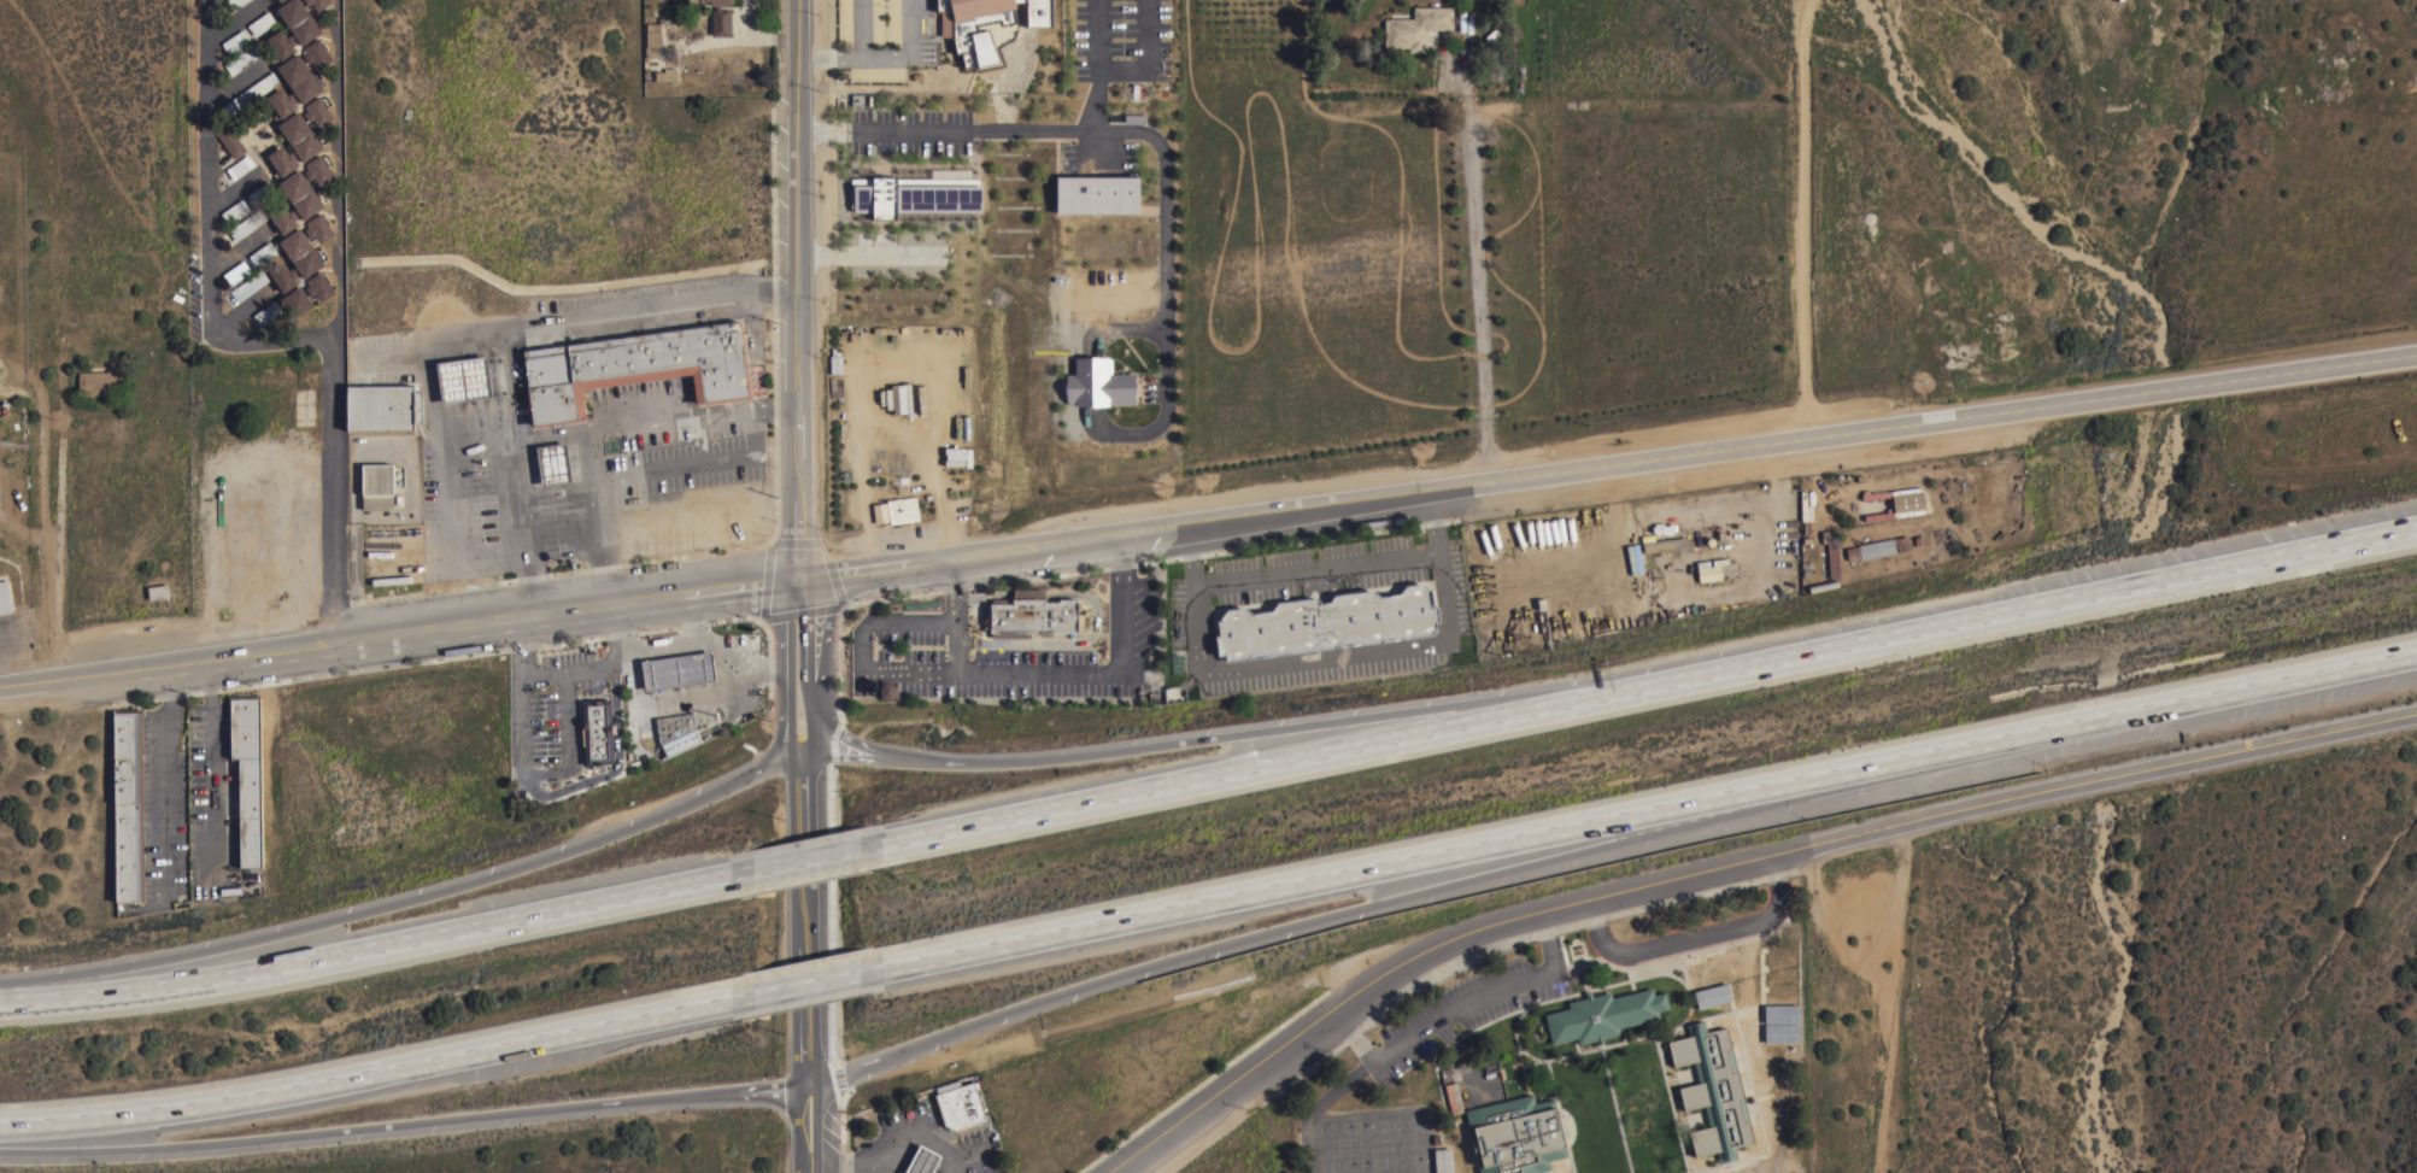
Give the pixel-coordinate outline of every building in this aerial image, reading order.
[(224,1),(226,0),(249,0),(231,12),(224,1)] [(276,8),(288,0),(301,0),(312,16),(313,16),(322,27),(321,28),(323,30),(301,45),(286,22),(284,23),(277,12),(278,11),(276,8)] [(309,5),(305,0),(333,0),(318,11),(312,2),(309,5)] [(711,5),(711,0),(732,0),(732,5),(720,5),(720,8),(731,8),(731,35),(711,35),(711,10),(715,8),(715,5),(711,5)] [(937,12),(937,0),(1052,0),(1052,28),(1027,28),(1027,2),(1015,4),(1016,8),(1014,8),(1017,23),(1016,23),(1017,27),(1014,39),(999,47),(1005,66),(975,72),(975,70),(962,72),(958,54),(956,55),(952,37),(940,37),(940,12),(937,12)] [(1453,6),(1453,29),(1427,29),(1427,52),(1409,52),(1409,47),(1384,47),(1384,18),(1389,18),(1389,11),(1413,11),(1413,6),(1453,6)] [(268,10),(276,22),(254,36),(247,25),(268,10)] [(646,31),(646,30),(646,23),(659,23),(659,30),(661,30),(661,45),(664,45),(664,57),(645,57),(645,46),(646,46),(646,31)] [(278,57),(278,58),(272,49),(274,48),(266,39),(281,28),(287,36),(291,34),(297,42),(293,46),(295,49),(281,60),(278,57)] [(242,29),(250,40),(229,54),(221,43),(242,29)] [(321,40),(322,40),(328,48),(327,48),(333,58),(318,69),(312,60),(309,63),(303,54),(306,52),(304,48),(318,37),(321,40)] [(256,42),(263,53),(231,75),(224,64),(256,42)] [(287,81),(286,81),(277,70),(278,70),(276,66),(298,52),(313,74),(315,74),(322,84),(321,86),(323,89),(303,104),(287,81)] [(675,68),(675,80),(655,80),(655,71),(664,71),(664,68),(675,68)] [(271,70),(280,82),(228,118),(219,107),(271,70)] [(280,115),(278,116),(272,107),(274,106),(266,96),(281,86),(287,95),(291,93),(297,101),(293,104),(297,107),(282,118),(280,115)] [(321,99),(322,98),(328,106),(327,107),(334,117),(319,128),(313,118),(310,121),(304,112),(307,110),(304,106),(318,95),(321,99)] [(303,162),(287,139),(286,140),(278,128),(280,128),(277,124),(298,110),(324,147),(303,162)] [(216,133),(228,124),(246,149),(234,158),(216,133)] [(280,174),(278,174),(272,165),(274,164),(268,154),(282,145),(288,153),(292,151),(298,159),(294,162),(297,166),(282,176),(280,174)] [(246,153),(254,164),(234,180),(225,169),(246,153)] [(322,157),(323,156),(329,164),(328,165),(335,175),(319,186),(313,176),(310,180),(304,171),(307,169),(305,164),(319,153),(322,157)] [(897,212),(897,219),(873,219),(873,212),(853,212),(853,207),(851,207),(851,178),(855,178),(855,168),(876,168),(876,177),(896,178),(896,168),(978,168),(978,178),(979,178),(979,186),(981,186),(981,212),(897,212)] [(288,197),(287,198),(278,187),(280,186),(278,183),(299,169),(315,190),(316,190),(324,201),(322,203),(324,205),(304,219),(288,197)] [(1057,213),(1056,176),(1139,176),(1139,213),(1057,213)] [(268,180),(275,190),(254,205),(246,194),(268,180)] [(241,198),(248,209),(229,223),(221,212),(241,198)] [(281,231),(280,233),(274,223),(275,223),(268,212),(282,203),(288,211),(292,209),(298,217),(294,219),(298,224),(283,234),(281,231)] [(259,207),(266,219),(235,241),(228,230),(259,207)] [(319,212),(322,215),(323,213),(329,223),(328,223),(335,233),(321,244),(315,235),(311,237),(305,229),(309,227),(305,222),(319,212)] [(288,256),(287,256),(280,245),(281,244),(278,241),(299,227),(315,248),(316,248),(324,260),(323,260),(324,264),(304,278),(288,256)] [(269,240),(277,252),(256,266),(248,256),(269,240)] [(244,259),(251,270),(230,285),(222,274),(244,259)] [(282,289),(280,291),(274,282),(276,281),(269,271),(283,260),(289,270),(293,266),(299,275),(294,278),(298,282),(283,293),(282,289)] [(262,269),(269,280),(237,301),(230,291),(262,269)] [(321,270),(323,272),(324,271),(330,281),(329,282),(335,292),(321,301),(316,293),(311,295),(305,287),(309,285),(306,280),(321,270)] [(300,285),(313,304),(293,318),(287,311),(286,311),(280,303),(282,301),(280,299),(300,285)] [(274,300),(281,311),(262,325),(253,315),(274,300)] [(747,365),(752,398),(705,404),(704,403),(694,404),(694,400),(696,400),(692,373),(582,388),(586,416),(587,416),(588,418),(542,426),(542,427),(536,427),(536,426),(532,427),(526,387),(529,386),(523,350),(741,319),(747,365)] [(486,354),(492,395),(441,403),(436,362),(486,354)] [(843,373),(831,374),(829,354),(841,354),(843,373)] [(1134,374),(1134,382),(1136,382),(1136,393),(1136,401),(1134,401),(1134,404),(1108,404),(1108,406),(1098,406),(1098,407),(1085,407),(1085,406),(1075,406),(1075,404),(1067,405),(1067,401),(1066,401),(1066,394),(1063,394),(1063,382),(1066,382),(1066,374),(1075,374),(1074,358),(1085,358),(1085,357),(1098,357),(1098,358),(1108,358),(1108,359),(1111,359),(1111,374),(1134,374)] [(107,371),(107,369),(119,369),(121,392),(112,392),(112,393),(88,393),(88,391),(78,391),(78,371),(107,371)] [(913,416),(907,416),(907,412),(893,414),(891,383),(904,383),(904,382),(910,382),(913,416)] [(413,391),(421,391),(421,423),(415,423),(415,429),(347,429),(347,385),(413,385),(413,391)] [(917,385),(923,385),(926,415),(920,415),(917,385)] [(972,467),(964,467),(964,465),(945,465),(945,459),(946,459),(946,452),(944,452),(944,446),(956,446),(956,439),(963,439),(962,446),(964,446),(966,447),(972,447),(972,467)] [(567,441),(571,481),(541,485),(536,446),(567,441)] [(393,463),(393,487),(394,486),(394,491),(393,491),(393,508),(362,509),(362,463),(393,463)] [(1920,486),(1920,491),(1923,491),(1925,508),(1923,508),(1924,512),(1865,520),(1864,515),(1894,511),(1891,497),(1862,500),(1861,493),(1920,486)] [(1807,506),(1813,506),(1813,520),(1801,521),(1800,491),(1807,491),(1807,506)] [(886,499),(915,495),(919,518),(899,522),(899,526),(892,526),(892,523),(890,523),(886,499)] [(890,522),(876,524),(873,504),(886,502),(888,517),(890,522)] [(1823,544),(1821,532),(1834,530),(1834,541),(1837,541),(1840,576),(1836,576),(1836,577),(1829,577),(1826,542),(1823,544)] [(1894,536),(1894,538),(1908,534),(1911,549),(1895,551),(1896,552),(1860,559),(1858,544),(1894,536)] [(1720,565),(1721,579),(1699,581),(1697,568),(1720,565)] [(12,611),(0,613),(0,580),(7,579),(12,611)] [(1837,580),(1838,585),(1809,592),(1808,586),(1837,580)] [(1433,606),(1437,605),(1439,621),(1436,622),(1437,631),(1433,631),(1435,633),(1226,661),(1225,655),(1218,656),(1215,635),(1219,634),(1219,632),(1215,632),(1214,624),(1218,623),(1216,620),(1220,620),(1220,617),(1227,608),(1244,605),(1253,612),(1271,610),(1277,602),(1315,597),(1320,600),(1320,602),(1331,600),(1330,599),(1334,594),(1372,588),(1380,594),(1400,593),(1406,585),(1422,582),(1431,590),(1433,606)] [(168,583),(170,597),(149,599),(147,586),(168,583)] [(1051,632),(1051,635),(1040,635),(1040,632),(1029,632),(1029,638),(992,638),(992,632),(990,632),(990,631),(986,631),(986,604),(990,604),(990,603),(991,603),(991,598),(1014,598),(1014,588),(1044,588),(1044,598),(1045,598),(1045,600),(1058,600),(1058,598),(1078,598),(1078,602),(1079,602),(1079,606),(1078,606),(1078,632),(1051,632)] [(711,650),(716,680),(644,690),(640,659),(711,650)] [(890,682),(894,685),(897,688),(897,693),(894,697),(890,699),(885,698),(882,694),(880,691),(881,687),(882,685),(885,684),(890,682)] [(239,759),(231,759),(230,723),(228,723),(228,696),(260,694),(263,867),(240,867),(239,759)] [(583,745),(582,745),(582,728),(583,728),(583,725),(583,721),(583,719),(582,719),(581,699),(591,699),(591,700),(600,699),(610,698),(611,723),(615,723),(616,733),(611,733),(614,763),(585,764),(583,745)] [(113,709),(141,709),(143,901),(116,902),(113,709)] [(693,712),(696,728),(702,740),(667,756),(661,744),(659,744),(657,740),(658,739),(658,738),(656,717),(693,712)] [(1727,981),(1732,999),(1699,1009),(1694,991),(1727,981)] [(1652,987),(1654,993),(1665,991),(1668,1008),(1658,1010),(1659,1017),(1619,1027),(1620,1033),(1602,1038),(1603,1042),(1597,1044),(1596,1039),(1578,1044),(1577,1037),(1551,1043),(1544,1013),(1570,1007),(1567,1001),(1585,997),(1584,992),(1591,991),(1592,995),(1611,991),(1612,997),(1652,987)] [(1799,1004),(1800,1022),(1764,1022),(1764,1004),(1799,1004)] [(1690,1036),(1686,1024),(1703,1020),(1707,1031),(1726,1026),(1737,1071),(1744,1097),(1743,1098),(1754,1142),(1735,1146),(1737,1157),(1720,1162),(1717,1150),(1695,1155),(1689,1131),(1709,1126),(1703,1104),(1684,1109),(1678,1087),(1699,1083),(1694,1061),(1673,1066),(1667,1040),(1690,1036)] [(1800,1024),(1800,1042),(1765,1042),(1765,1024),(1800,1024)] [(986,1120),(955,1130),(944,1125),(934,1093),(937,1092),(935,1086),(958,1079),(960,1085),(969,1083),(968,1081),(972,1080),(973,1081),(974,1081),(986,1120)] [(1444,1084),(1456,1081),(1463,1110),(1451,1114),(1444,1084)] [(1541,1171),(1541,1172),(1479,1172),(1478,1167),(1483,1166),(1480,1153),(1474,1154),(1471,1142),(1477,1139),(1473,1127),(1469,1128),(1465,1109),(1532,1093),(1535,1102),(1553,1098),(1555,1107),(1556,1107),(1566,1145),(1565,1145),(1567,1155),(1548,1160),(1550,1168),(1541,1171)] [(940,1155),(931,1172),(904,1172),(920,1143),(940,1155)] [(1451,1146),(1453,1172),(1435,1172),(1433,1149),(1451,1146)]
